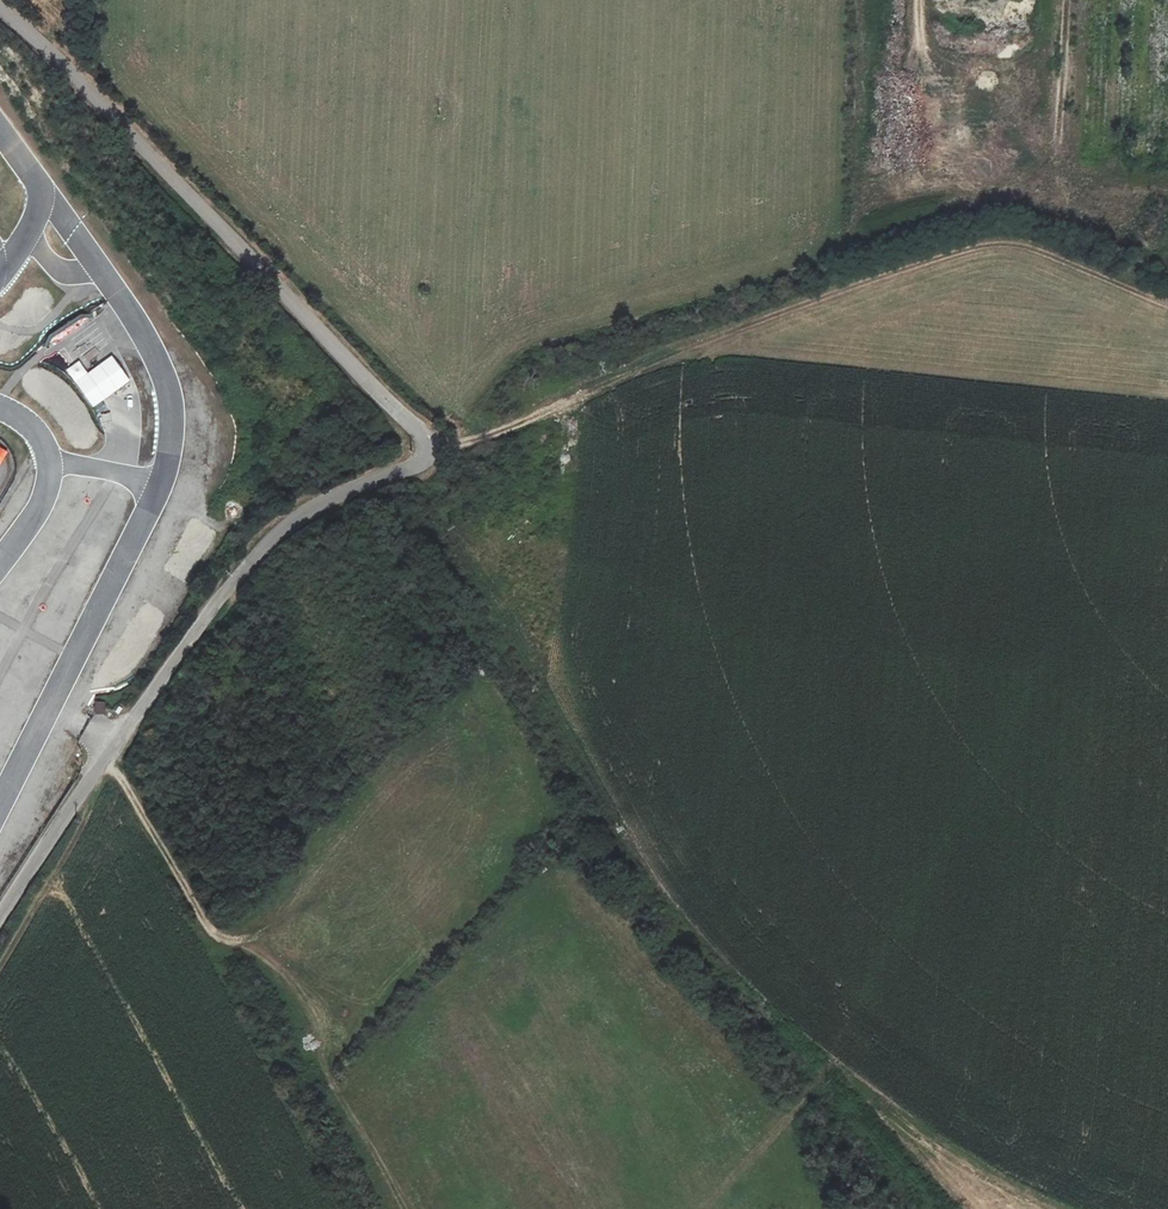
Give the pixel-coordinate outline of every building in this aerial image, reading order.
[(72,322),(74,326),(50,337),(56,350),(100,329),(92,312),(72,322)] [(80,360),(66,370),(91,408),(130,382),(112,355),(88,371),(80,360)] [(95,701),(94,713),(104,714),(106,702),(95,701)]
